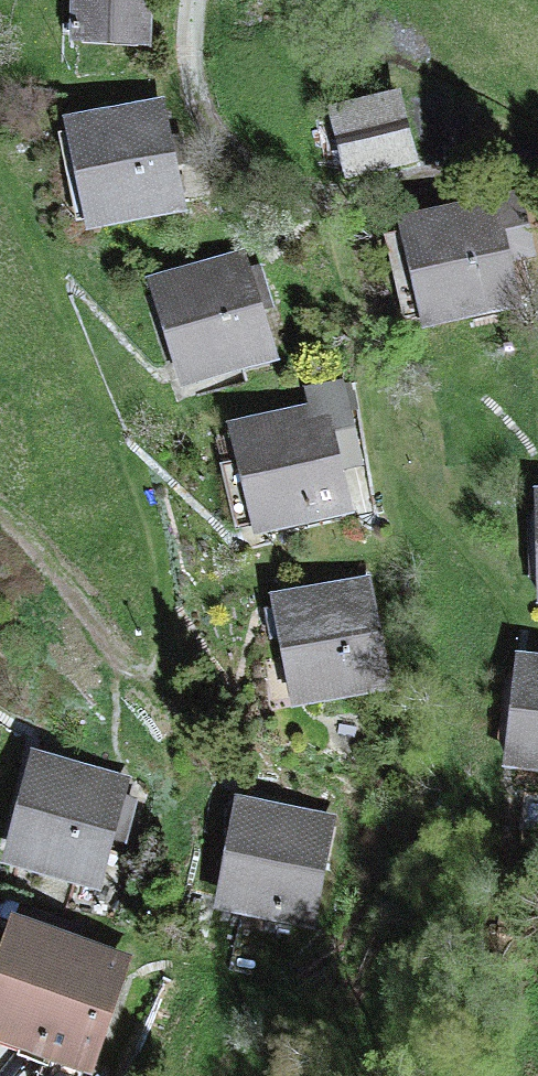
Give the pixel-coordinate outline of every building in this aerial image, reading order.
[(81,50),(154,54),(157,0),(84,0),(81,50)] [(392,106),(338,119),(353,182),(407,168),(392,106)] [(156,119),(74,135),(93,230),(175,214),(156,119)] [(417,237),(442,331),(537,306),(537,292),(517,211),(417,237)] [(247,268),(161,290),(189,398),(275,376),(247,268)] [(331,413),(241,436),(266,532),(356,508),(331,413)] [(363,591),(285,606),(304,702),(382,688),(363,591)] [(525,671),(517,770),(537,772),(537,672),(525,671)] [(118,791),(34,773),(14,868),(98,886),(118,791)] [(327,826),(246,815),(232,910),(313,922),(327,826)] [(26,940),(0,1024),(0,1051),(82,1075),(94,1075),(126,971),(26,940)]
